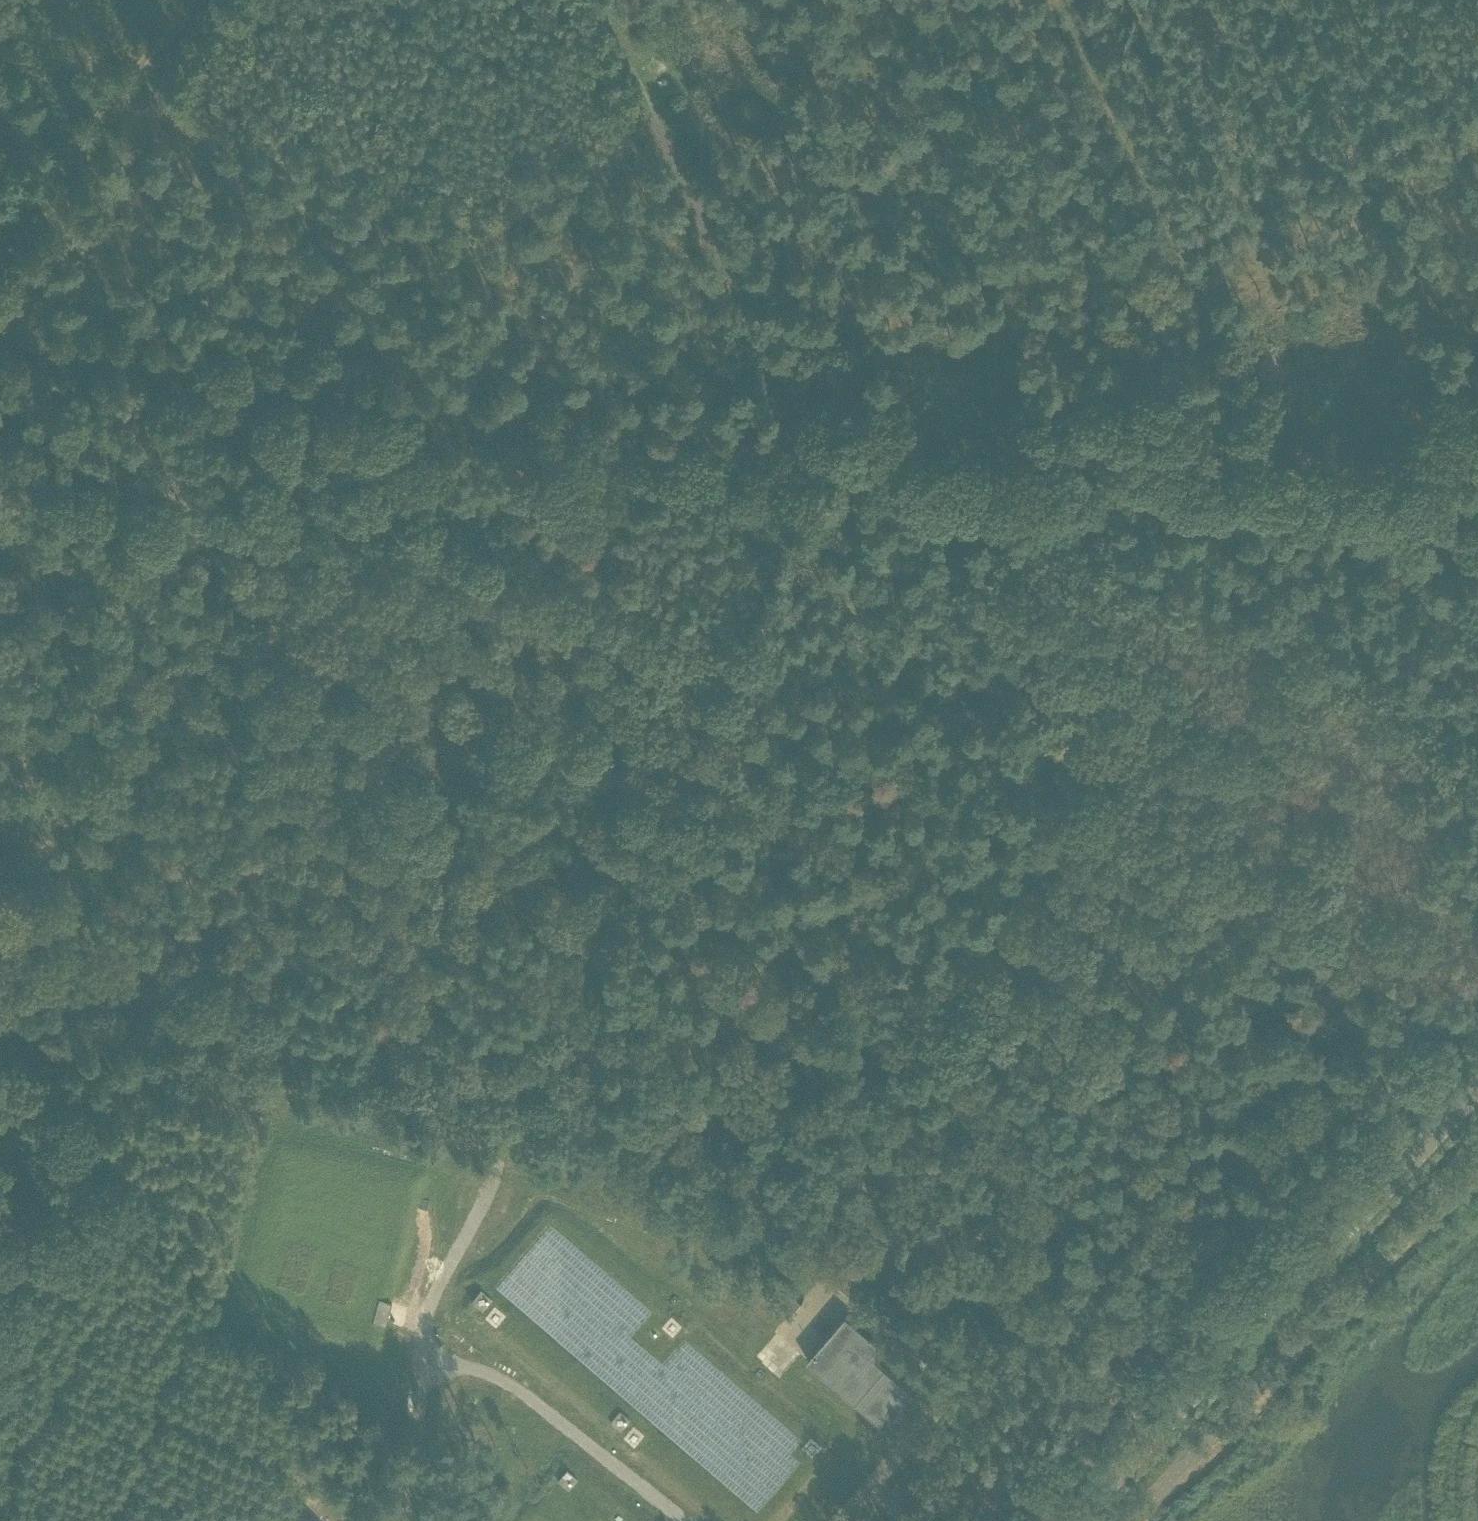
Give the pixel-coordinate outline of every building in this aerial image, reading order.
[(739,1262),(735,1276),(744,1279),(748,1264),(739,1262)] [(768,1294),(788,1312),(800,1298),(780,1280),(768,1294)] [(469,1303),(481,1310),(489,1298),(477,1290),(469,1303)] [(373,1324),(387,1325),(390,1302),(376,1300),(373,1324)] [(388,1319),(402,1325),(408,1308),(394,1303),(388,1319)] [(846,1316),(808,1361),(894,1435),(923,1401),(873,1358),(882,1348),(846,1316)] [(569,1489),(577,1477),(564,1469),(556,1481),(569,1489)]
